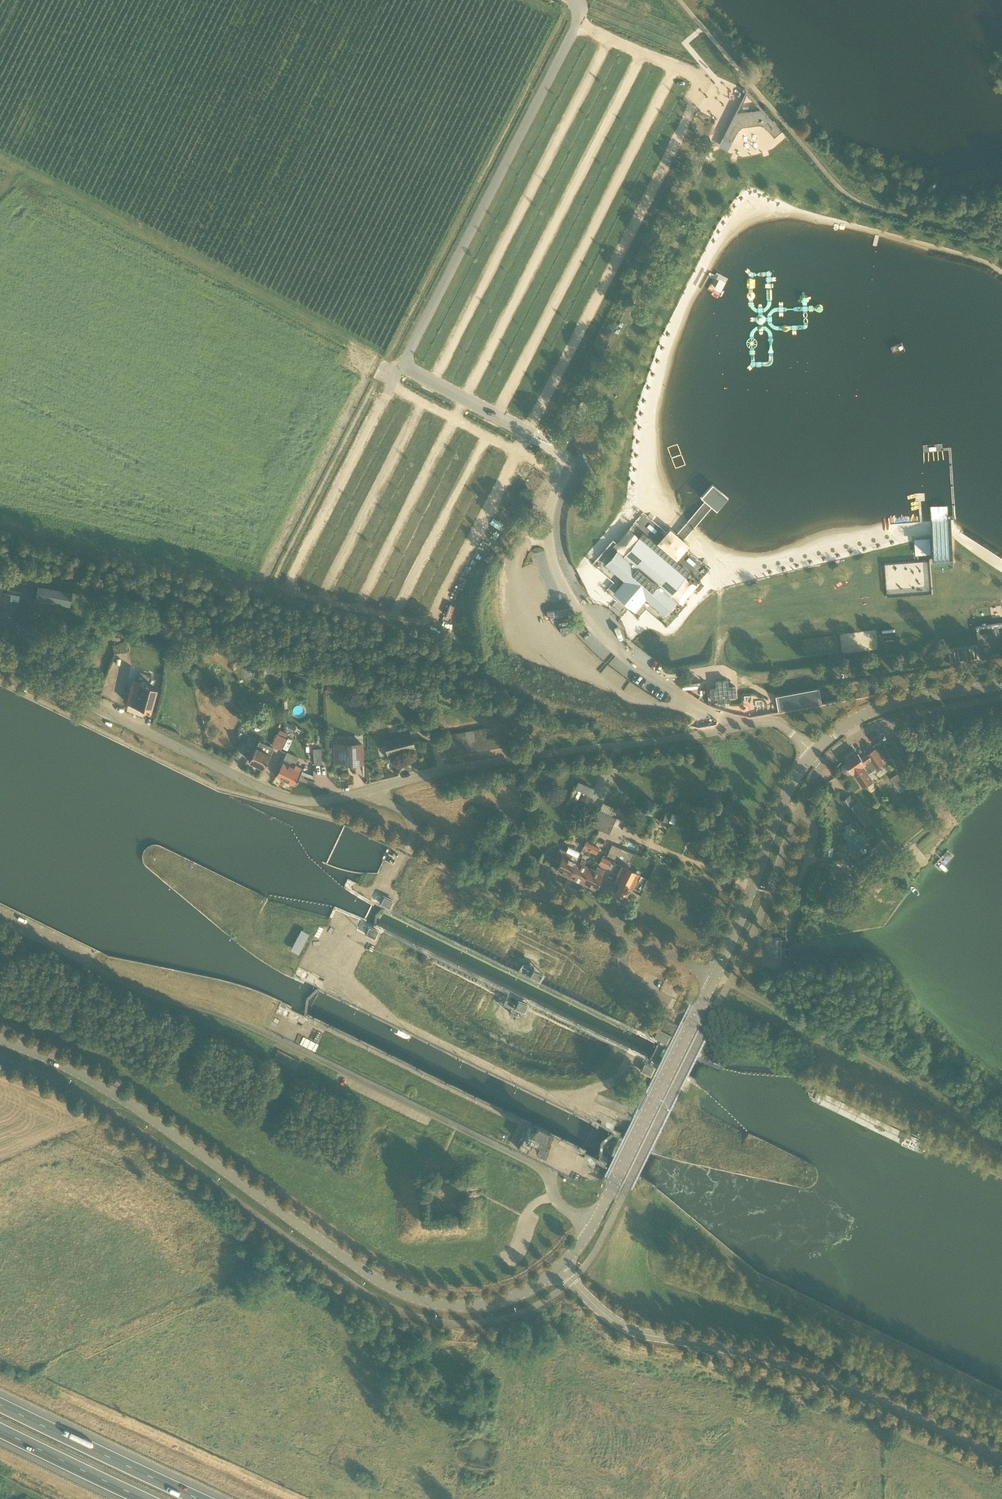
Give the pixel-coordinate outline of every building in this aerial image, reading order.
[(749,100),(722,156),(733,160),(740,144),(773,139),(784,153),(792,148),(749,100)] [(629,317),(625,326),(633,329),(637,320),(629,317)] [(612,395),(604,410),(613,415),(621,400),(612,395)] [(913,537),(914,554),(930,554),(929,537),(913,537)] [(611,556),(606,563),(611,568),(625,580),(617,591),(624,597),(627,594),(632,599),(630,601),(637,607),(645,597),(661,610),(665,614),(670,607),(666,603),(672,597),(670,595),(663,589),(677,573),(678,572),(683,566),(651,538),(646,544),(645,544),(645,545),(631,562),(623,555),(622,554),(622,555),(617,561),(611,556)] [(931,560),(884,562),(885,596),(932,594),(931,560)] [(669,593),(682,605),(698,588),(685,576),(669,593)] [(8,606),(10,595),(2,594),(4,584),(0,584),(0,604),(8,606)] [(35,601),(70,607),(73,592),(38,586),(35,601)] [(922,638),(921,626),(909,626),(910,638),(922,638)] [(875,629),(840,634),(843,654),(878,649),(875,629)] [(126,636),(111,640),(113,647),(112,648),(114,654),(130,650),(126,636)] [(133,678),(127,703),(150,712),(157,688),(133,678)] [(717,704),(731,702),(730,698),(737,697),(735,686),(728,687),(728,680),(716,681),(716,688),(710,689),(711,700),(717,699),(717,704)] [(795,702),(797,709),(817,705),(815,698),(795,702)] [(291,724),(287,723),(287,729),(288,730),(294,732),(297,727),(291,724)] [(488,749),(486,738),(485,738),(484,728),(479,729),(482,750),(488,749)] [(476,751),(482,750),(479,729),(473,730),(476,751)] [(277,732),(277,733),(287,738),(288,734),(280,730),(279,730),(278,732),(277,732)] [(470,752),(476,751),(473,730),(467,731),(470,752)] [(465,753),(470,752),(467,731),(461,732),(465,753)] [(459,754),(465,753),(461,732),(455,733),(459,754)] [(281,749),(287,738),(277,733),(271,744),(281,749)] [(383,741),(388,756),(415,749),(411,733),(383,741)] [(453,755),(459,754),(455,733),(449,734),(453,755)] [(447,756),(453,755),(449,734),(444,735),(447,756)] [(335,745),(336,761),(346,761),(346,763),(363,763),(362,744),(335,745)] [(256,747),(249,761),(264,768),(270,754),(256,747)] [(321,748),(313,749),(313,754),(314,764),(323,763),(322,753),(321,748)] [(884,762),(876,750),(875,749),(868,755),(877,768),(884,762)] [(858,753),(846,762),(846,763),(844,764),(843,765),(843,766),(842,767),(842,768),(842,769),(842,770),(843,771),(843,772),(844,772),(845,773),(846,774),(847,774),(848,774),(849,773),(850,773),(852,772),(853,773),(854,773),(862,786),(872,780),(868,774),(867,775),(862,767),(866,765),(858,753)] [(295,784),(297,781),(303,768),(295,764),(293,768),(282,762),(276,774),(295,784)] [(900,791),(907,786),(898,772),(891,777),(900,791)] [(574,788),(591,795),(594,788),(577,781),(574,788)] [(584,793),(580,800),(588,804),(591,796),(585,793),(584,793)] [(858,801),(847,808),(856,822),(858,821),(862,827),(871,821),(867,815),(867,814),(858,801)] [(607,822),(610,815),(600,810),(593,826),(599,828),(602,820),(607,822)] [(651,819),(654,814),(647,810),(645,815),(651,819)] [(667,822),(670,813),(662,810),(659,819),(667,822)] [(609,833),(616,817),(610,815),(607,822),(602,820),(599,828),(609,833)] [(859,850),(864,846),(868,843),(865,838),(861,833),(853,820),(844,826),(847,829),(842,833),(847,841),(844,843),(852,854),(853,854),(856,858),(862,855),(859,850)] [(590,850),(592,845),(586,842),(583,847),(590,850)] [(597,853),(599,848),(592,845),(590,850),(597,853)] [(569,876),(576,861),(571,858),(573,855),(565,851),(560,849),(555,860),(560,862),(556,869),(569,876)] [(607,866),(610,860),(602,856),(599,863),(607,866)] [(582,882),(590,868),(584,865),(586,861),(581,859),(579,863),(576,861),(569,876),(582,882)] [(590,868),(582,882),(596,889),(605,870),(597,867),(595,870),(590,868)] [(627,889),(631,891),(639,875),(635,873),(635,872),(627,868),(619,885),(627,889)] [(652,893),(657,883),(647,878),(642,889),(652,893)] [(393,901),(385,897),(384,896),(381,904),(390,908),(393,901)] [(375,938),(377,934),(379,931),(369,927),(366,934),(375,938)] [(297,953),(306,933),(298,929),(289,949),(297,953)] [(530,977),(539,981),(543,974),(534,969),(530,977)] [(524,1011),(528,1004),(519,1000),(515,1007),(524,1011)] [(273,1059),(296,1070),(301,1061),(278,1050),(273,1059)] [(650,1075),(654,1068),(654,1067),(645,1063),(641,1070),(650,1075)] [(545,1154),(554,1136),(538,1129),(534,1134),(527,1130),(518,1148),(527,1153),(533,1141),(539,1143),(536,1150),(545,1154)]
